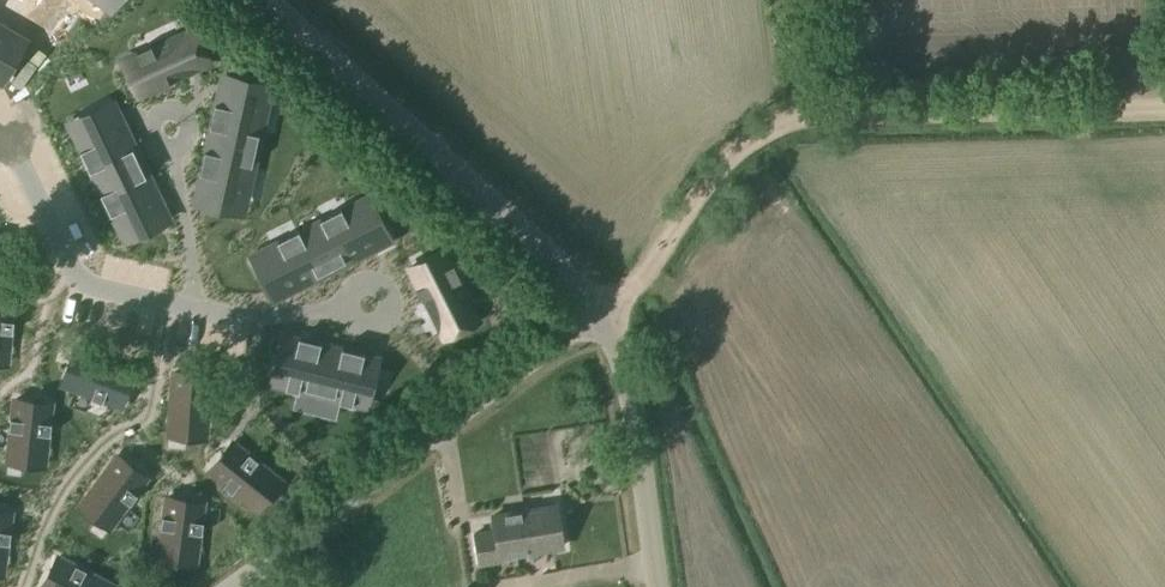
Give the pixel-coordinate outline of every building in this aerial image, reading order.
[(1,47),(10,32),(0,27),(0,49),(1,47)] [(137,54),(123,60),(139,95),(158,86),(159,88),(161,87),(160,85),(168,82),(169,84),(170,83),(169,81),(191,71),(175,36),(154,46),(153,44),(151,45),(152,47),(139,53),(138,51),(136,51),(137,54)] [(212,127),(209,139),(256,149),(266,102),(250,99),(220,92),(217,104),(215,103),(214,105),(217,106),(212,125),(210,125),(210,127),(212,127)] [(104,125),(76,138),(82,149),(79,150),(80,152),(82,151),(91,169),(89,170),(90,172),(92,171),(97,182),(140,161),(120,118),(104,125)] [(202,174),(199,186),(246,196),(256,149),(209,139),(207,151),(204,150),(204,152),(206,152),(202,172),(200,171),(199,173),(202,174)] [(140,161),(97,182),(102,192),(100,193),(101,195),(103,194),(112,212),(109,213),(110,215),(112,214),(118,225),(161,204),(140,161)] [(320,221),(310,227),(331,269),(374,247),(366,233),(352,205),(342,210),(340,208),(339,209),(340,211),(322,220),(321,218),(319,219),(320,221)] [(278,243),(267,248),(289,291),(331,269),(310,227),(299,232),(298,230),(296,231),(297,233),(279,242),(278,240),(277,241),(278,243)] [(443,251),(409,268),(418,287),(416,288),(417,290),(419,289),(423,296),(421,297),(422,299),(424,298),(434,319),(469,302),(458,281),(460,280),(460,278),(457,279),(451,267),(453,265),(452,264),(450,265),(443,251)] [(8,350),(10,332),(12,333),(12,331),(10,331),(11,322),(13,322),(13,321),(11,320),(13,302),(0,300),(0,349),(8,350)] [(284,336),(272,382),(286,386),(286,388),(287,389),(288,386),(307,391),(306,393),(308,394),(308,391),(319,394),(329,396),(329,399),(330,399),(331,397),(350,401),(349,404),(351,404),(352,402),(365,405),(377,359),(363,355),(364,353),(362,352),(361,355),(342,350),(343,348),(341,347),(341,350),(330,347),(320,345),(320,342),(319,342),(318,344),(299,340),(300,337),(298,337),(297,339),(284,336)] [(88,356),(75,390),(92,395),(91,398),(92,398),(92,397),(101,400),(101,402),(102,402),(103,400),(120,406),(133,372),(115,366),(88,356)] [(171,403),(170,420),(206,423),(207,406),(210,406),(210,405),(208,405),(209,395),(211,395),(211,394),(208,394),(210,376),(174,373),(171,403)] [(9,429),(9,430),(11,430),(9,448),(45,452),(47,434),(50,435),(50,433),(48,433),(49,424),(51,424),(51,423),(48,423),(51,404),(15,400),(12,418),(10,418),(10,419),(12,419),(11,429),(9,429)] [(232,443),(209,471),(233,490),(247,501),(270,472),(256,462),(258,460),(257,459),(255,460),(248,454),(249,453),(248,452),(247,454),(232,443)] [(99,481),(88,495),(118,517),(128,503),(146,478),(117,456),(106,471),(104,470),(103,471),(105,472),(99,480),(97,479),(99,481)] [(160,527),(160,528),(163,528),(161,545),(197,550),(199,533),(203,502),(167,498),(164,516),(162,516),(162,517),(164,517),(162,527),(160,527)] [(498,531),(474,535),(479,569),(499,566),(498,560),(563,550),(556,509),(496,518),(498,531)] [(4,561),(6,543),(9,544),(9,542),(7,542),(8,533),(10,533),(11,532),(8,531),(11,513),(0,511),(0,560),(4,561)] [(42,586),(43,586),(96,586),(102,577),(86,569),(87,566),(86,566),(85,568),(77,563),(78,561),(77,561),(76,563),(59,555),(42,586)]
